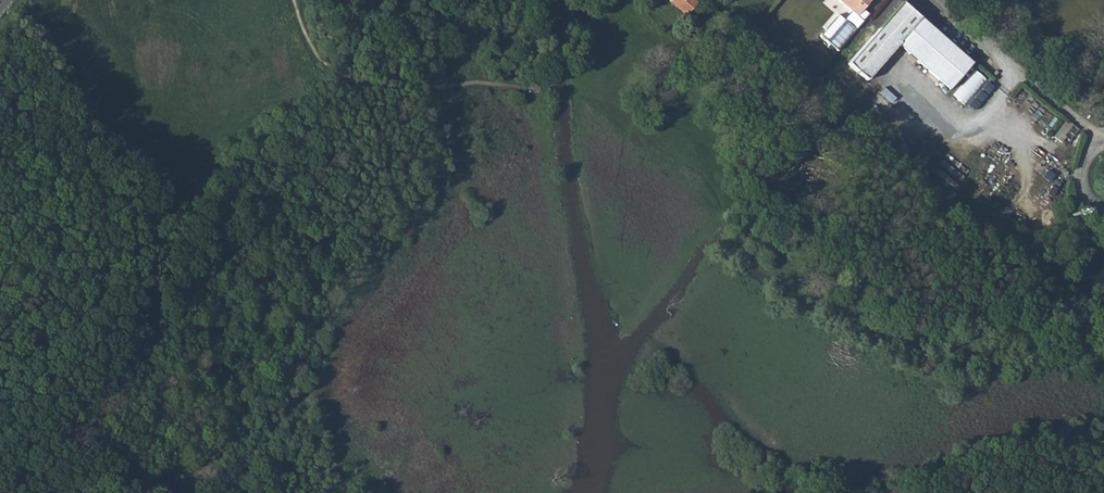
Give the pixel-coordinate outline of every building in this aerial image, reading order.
[(695,9),(686,0),(677,0),(670,7),(684,21),(695,9)] [(836,1),(855,18),(871,0),(837,0),(836,1)] [(896,45),(948,89),(971,64),(919,18),(917,21),(910,16),(913,13),(901,2),(846,64),(865,80),(896,45)] [(863,117),(873,125),(882,113),(872,105),(863,117)] [(1073,125),(1065,120),(1052,136),(1059,142),(1073,125)] [(1072,217),(1079,225),(1084,221),(1077,213),(1072,217)]
